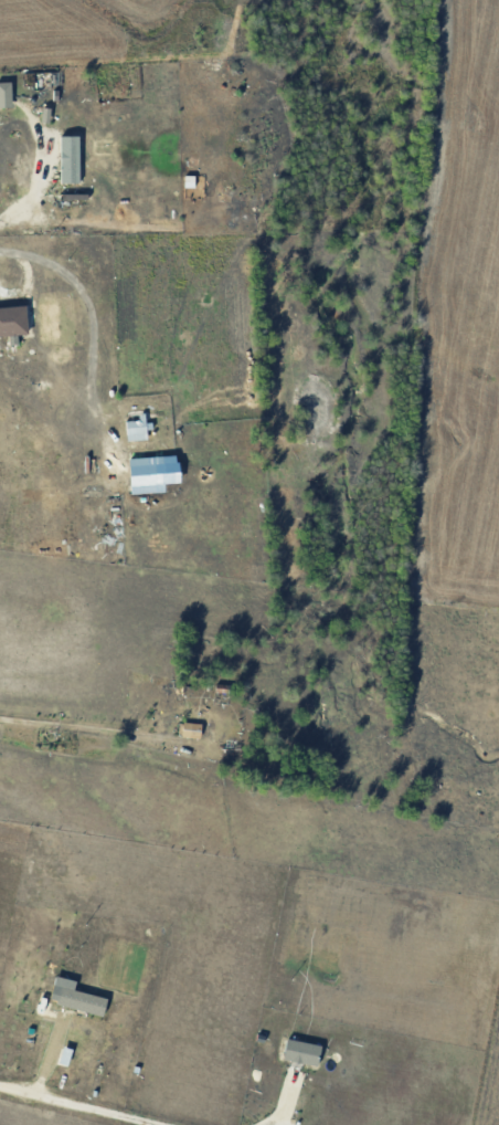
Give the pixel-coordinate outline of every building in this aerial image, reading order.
[(13,108),(13,82),(0,82),(0,108),(13,108)] [(81,184),(82,137),(63,136),(62,183),(81,184)] [(29,307),(0,308),(0,336),(30,335),(29,307)] [(203,725),(181,723),(179,737),(202,739),(203,725)] [(110,999),(64,985),(58,1004),(105,1018),(110,999)] [(319,1067),(323,1046),(290,1039),(286,1060),(319,1067)] [(75,1049),(65,1046),(59,1063),(69,1066),(75,1049)]
